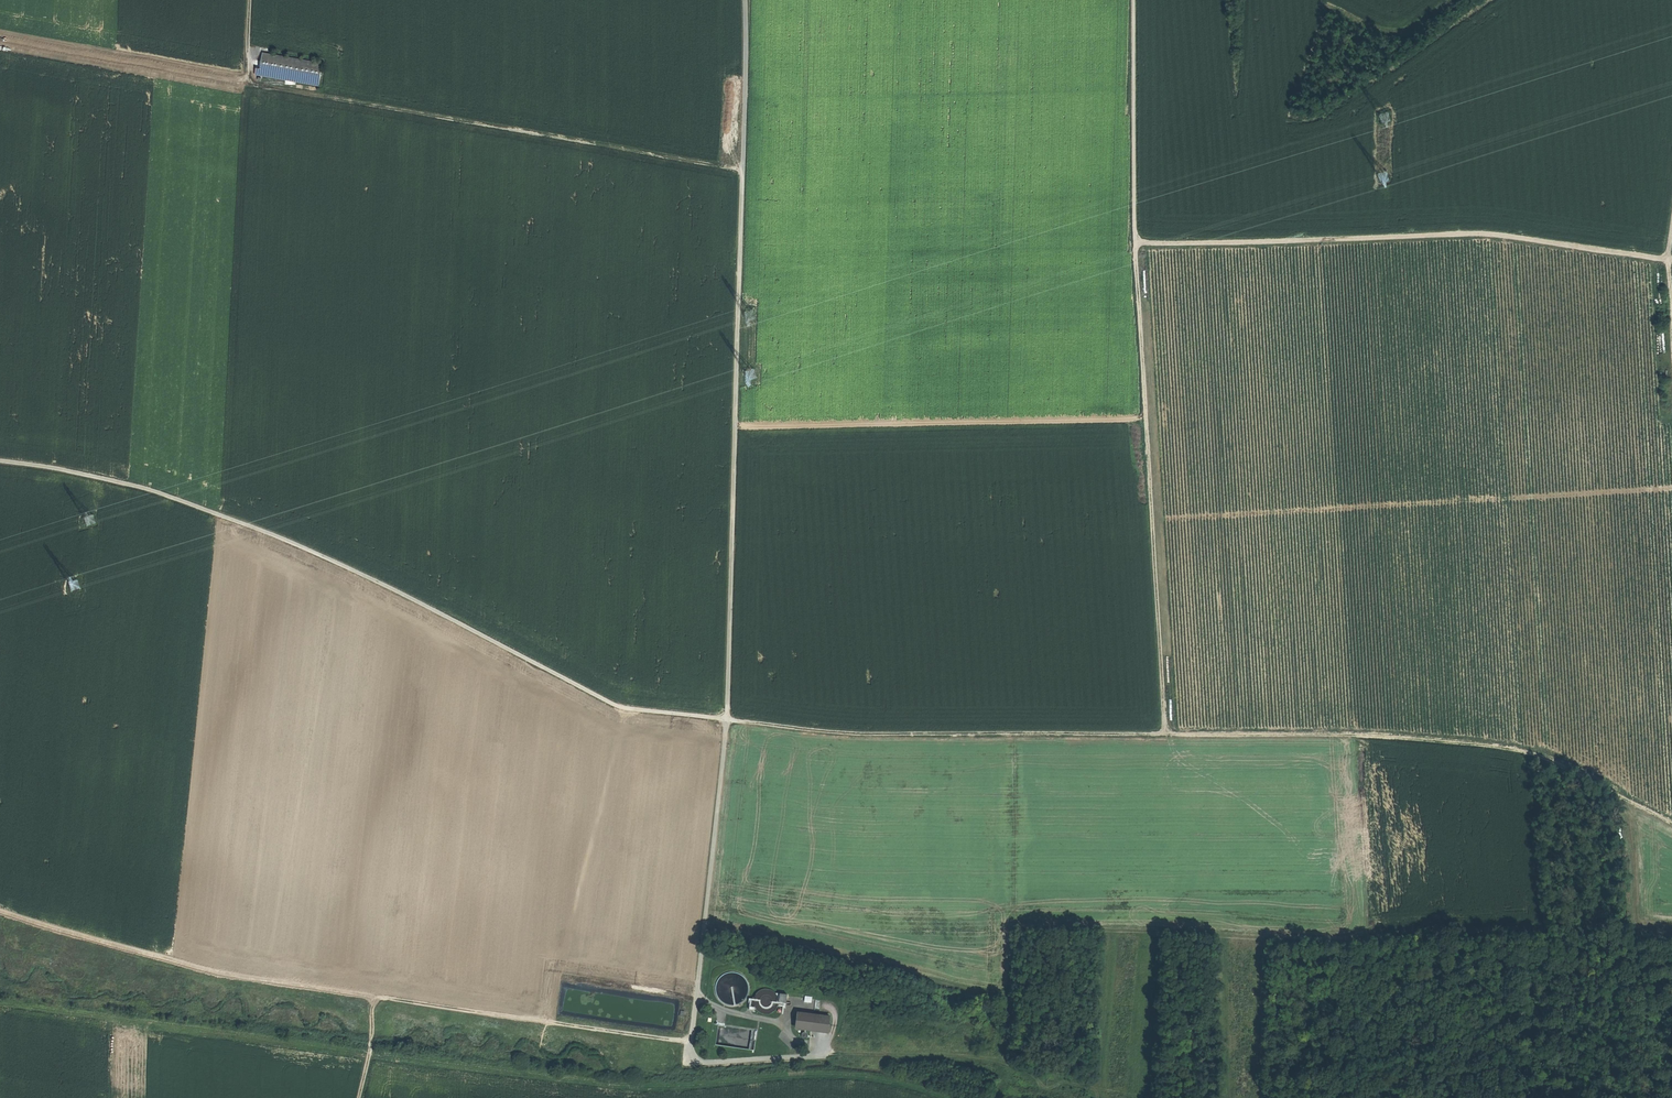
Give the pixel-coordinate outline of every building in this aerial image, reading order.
[(256,68),(255,73),(259,74),(319,85),(323,63),(263,52),(260,68),(256,68)] [(85,516),(88,526),(97,524),(94,514),(85,516)] [(69,582),(72,591),(81,587),(77,579),(73,581),(72,580),(69,582)] [(726,1004),(733,1005),(739,1003),(744,999),(748,994),(748,987),(747,981),(743,976),(737,972),(731,972),(724,973),(719,977),(716,983),(715,989),(716,996),(720,1001),(726,1004)] [(760,1012),(765,1014),(770,1013),(774,1011),(777,1007),(779,1002),(778,998),(776,993),(772,990),(768,988),(763,989),(758,991),(755,995),(754,1000),(754,1005),(756,1009),(760,1012)] [(811,1030),(813,1015),(799,1013),(798,1020),(797,1020),(796,1024),(797,1024),(797,1028),(811,1030)] [(830,1017),(813,1015),(811,1030),(828,1032),(830,1017)] [(737,1028),(737,1032),(735,1044),(742,1045),(743,1029),(737,1028)]
